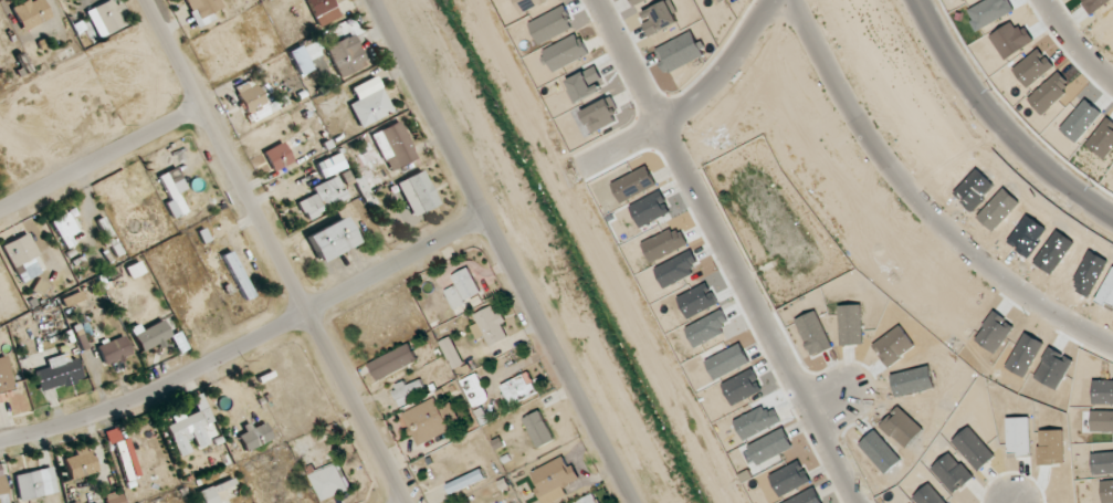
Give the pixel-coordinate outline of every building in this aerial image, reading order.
[(42,0),(29,0),(11,9),(23,32),(51,18),(42,0)] [(99,38),(125,24),(113,0),(108,0),(86,12),(99,38)] [(222,8),(219,0),(185,0),(196,28),(215,21),(212,12),(222,8)] [(333,0),(306,0),(317,27),(341,18),(333,0)] [(325,47),(340,77),(367,64),(353,34),(325,47)] [(313,70),(301,46),(289,52),(300,76),(313,70)] [(393,112),(376,76),(351,88),(357,101),(350,104),(361,128),(393,112)] [(274,100),(265,104),(256,84),(237,92),(252,123),(278,110),(274,100)] [(416,160),(402,122),(373,132),(387,171),(416,160)] [(273,172),(293,162),(283,142),(263,152),(273,172)] [(345,169),(340,154),(316,162),(321,177),(345,169)] [(158,176),(170,201),(165,203),(172,219),(187,212),(178,193),(186,189),(176,168),(158,176)] [(397,183),(414,217),(439,204),(422,170),(397,183)] [(304,217),(347,201),(338,176),(312,186),(315,195),(298,201),(304,217)] [(70,236),(78,232),(69,212),(51,220),(64,249),(74,245),(70,236)] [(356,246),(346,218),(307,233),(317,261),(356,246)] [(41,273),(33,258),(39,255),(27,233),(2,246),(21,283),(41,273)] [(244,302),(254,297),(231,251),(222,256),(244,302)] [(131,279),(144,273),(140,261),(126,267),(131,279)] [(443,292),(452,309),(482,294),(468,267),(451,276),(456,285),(443,292)] [(477,324),(471,326),(476,339),(485,336),(488,346),(508,339),(502,324),(502,323),(496,306),(474,314),(477,324)] [(141,353),(171,340),(163,320),(141,330),(139,324),(130,328),(141,353)] [(105,366),(132,356),(124,335),(97,346),(105,366)] [(451,369),(462,365),(453,337),(441,341),(451,369)] [(369,362),(377,380),(418,363),(410,345),(369,362)] [(68,360),(67,354),(48,358),(53,387),(82,382),(78,358),(68,360)] [(7,356),(0,358),(0,400),(15,397),(7,356)] [(500,386),(510,406),(538,392),(528,372),(500,386)] [(461,380),(474,408),(489,400),(477,373),(461,380)] [(406,385),(405,381),(392,386),(400,407),(410,403),(408,395),(425,389),(421,380),(406,385)] [(166,426),(179,457),(191,452),(186,441),(193,438),(197,448),(209,443),(202,427),(213,422),(201,394),(191,398),(197,412),(184,417),(182,412),(171,417),(173,423),(166,426)] [(417,446),(450,431),(435,398),(402,413),(417,446)] [(554,441),(541,411),(524,418),(537,449),(554,441)] [(237,434),(246,452),(274,439),(265,422),(250,429),(250,428),(237,434)] [(97,473),(89,446),(74,450),(76,455),(64,459),(71,480),(97,473)] [(563,487),(580,479),(573,464),(568,467),(563,457),(531,472),(539,487),(534,489),(541,502),(553,502),(567,496),(563,487)] [(349,490),(337,463),(310,476),(323,502),(349,490)] [(20,501),(58,493),(52,467),(14,476),(20,501)] [(486,480),(482,471),(446,483),(449,493),(486,480)] [(240,495),(232,478),(197,493),(201,501),(195,502),(221,502),(240,495)] [(121,492),(104,497),(106,502),(125,502),(121,492)] [(595,494),(572,502),(598,502),(595,494)]
